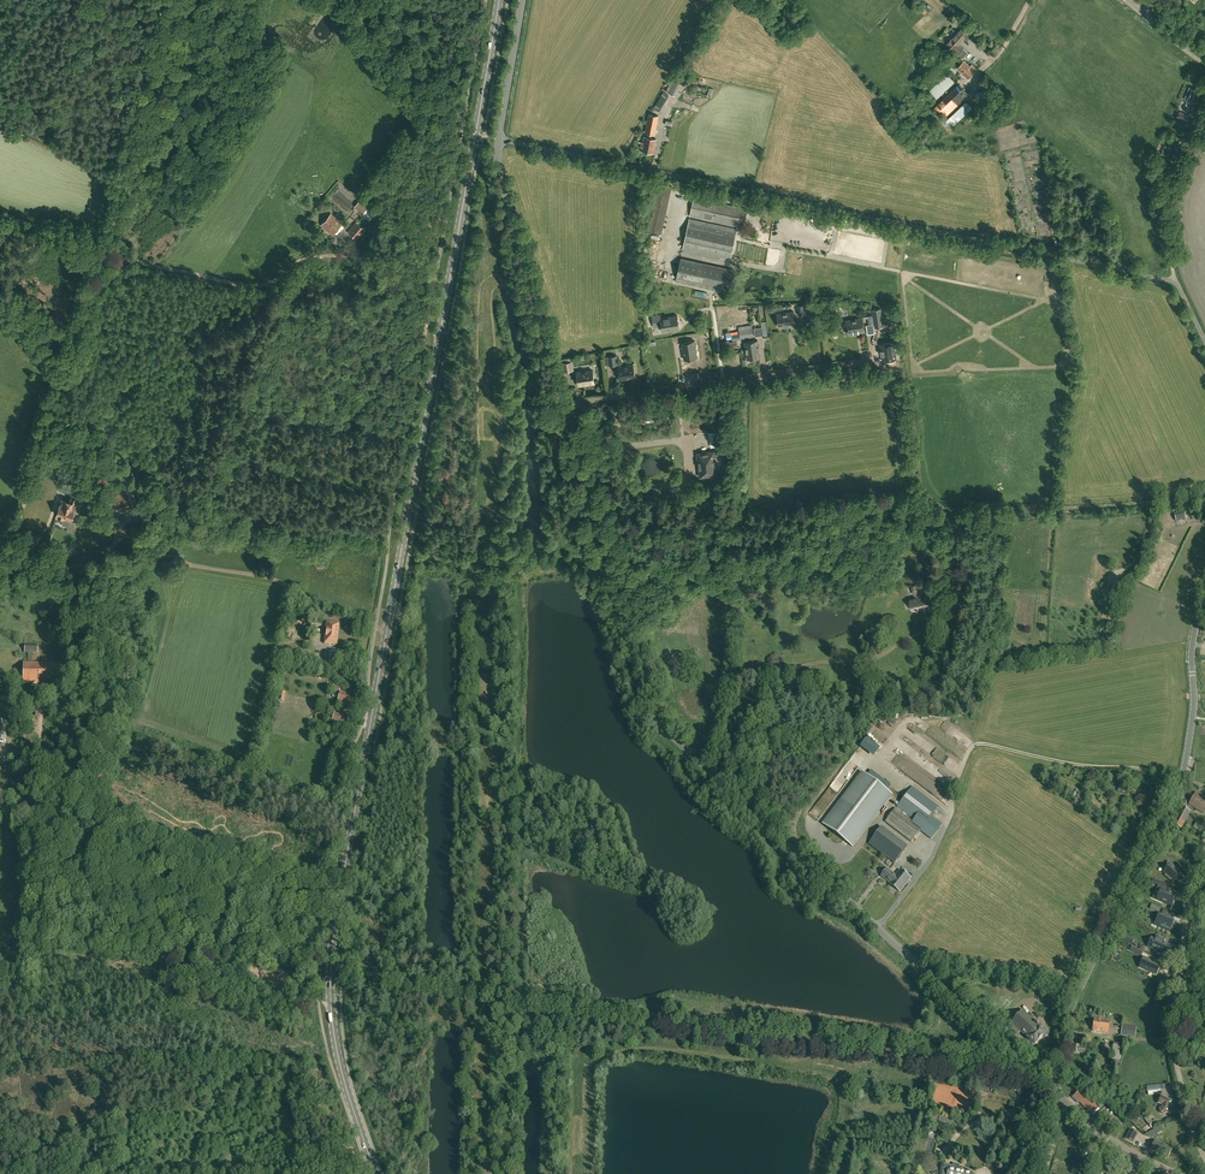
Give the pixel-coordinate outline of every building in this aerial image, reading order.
[(946,44),(963,59),(968,53),(958,44),(963,38),(965,40),(970,35),(961,28),(946,44)] [(981,40),(975,34),(972,37),(978,43),(981,40)] [(964,60),(961,63),(956,68),(968,79),(977,69),(972,64),(970,66),(964,60)] [(936,75),(943,66),(940,63),(932,72),(936,75)] [(665,91),(676,96),(684,79),(674,74),(665,91)] [(922,87),(926,90),(931,84),(927,81),(922,87)] [(937,104),(937,105),(935,107),(939,112),(942,109),(947,115),(969,94),(959,84),(937,104)] [(1195,103),(1198,96),(1200,91),(1189,87),(1184,98),(1187,100),(1186,102),(1193,105),(1194,103),(1195,103)] [(659,111),(669,95),(664,92),(654,108),(659,111)] [(981,94),(976,95),(976,97),(973,98),(975,103),(983,101),(981,94)] [(1181,119),(1188,122),(1190,116),(1184,113),(1181,119)] [(645,133),(656,135),(659,116),(649,114),(645,133)] [(642,150),(654,153),(657,139),(645,137),(643,142),(642,142),(641,147),(642,147),(642,150)] [(1162,149),(1160,154),(1166,157),(1169,152),(1162,149)] [(1158,157),(1153,166),(1163,171),(1168,162),(1158,157)] [(690,216),(744,228),(748,209),(694,197),(690,216)] [(342,223),(339,221),(331,213),(321,225),(332,235),(342,223)] [(729,261),(737,229),(690,218),(683,250),(729,261)] [(364,226),(362,227),(356,222),(348,232),(356,239),(365,229),(366,228),(364,226)] [(680,258),(675,282),(729,293),(734,270),(680,258)] [(694,295),(706,298),(707,292),(695,290),(694,295)] [(798,306),(799,315),(806,314),(805,304),(798,306)] [(881,308),(872,309),(875,328),(884,326),(881,308)] [(794,311),(776,313),(778,327),(796,325),(794,311)] [(875,334),(872,313),(864,314),(864,318),(868,317),(869,324),(866,325),(867,335),(875,334)] [(662,331),(679,328),(679,325),(677,315),(661,318),(660,314),(652,315),(654,327),(661,326),(662,331)] [(846,319),(848,334),(856,333),(865,331),(863,317),(846,319)] [(755,336),(763,335),(762,327),(754,328),(755,336)] [(747,359),(761,357),(758,339),(744,342),(747,359)] [(695,340),(681,342),(684,360),(698,358),(695,340)] [(721,341),(723,351),(730,349),(728,340),(721,341)] [(894,342),(880,344),(883,361),(884,361),(895,359),(897,359),(896,353),(894,342)] [(617,355),(608,357),(609,365),(609,366),(618,364),(617,355)] [(564,372),(574,370),(572,361),(562,362),(564,372)] [(617,366),(619,380),(636,378),(633,363),(617,366)] [(578,387),(583,386),(595,384),(593,368),(576,371),(578,387)] [(659,412),(645,414),(646,422),(656,421),(660,420),(659,412)] [(584,419),(578,421),(580,428),(586,427),(584,419)] [(699,466),(699,468),(700,477),(717,475),(716,467),(722,466),(721,455),(720,450),(714,451),(701,452),(697,453),(699,466)] [(126,496),(114,500),(115,503),(114,503),(117,511),(130,506),(128,498),(127,499),(126,496)] [(77,499),(71,498),(70,502),(61,499),(57,515),(59,515),(58,517),(63,518),(61,522),(68,525),(67,530),(72,532),(75,522),(71,521),(71,520),(70,519),(77,499)] [(1184,512),(1174,514),(1176,521),(1186,519),(1184,512)] [(911,582),(913,595),(929,592),(926,578),(911,582)] [(1123,581),(1117,578),(1111,591),(1117,594),(1123,581)] [(914,595),(915,598),(915,600),(910,601),(912,610),(930,606),(928,597),(921,598),(921,597),(920,594),(914,595)] [(1113,611),(1118,600),(1113,598),(1109,609),(1113,611)] [(325,630),(327,630),(326,637),(325,637),(324,644),(337,645),(339,624),(326,623),(325,630)] [(24,653),(38,653),(38,645),(25,644),(24,653)] [(23,683),(39,684),(39,680),(60,681),(61,665),(24,664),(23,683)] [(337,703),(351,707),(354,696),(340,692),(337,703)] [(349,715),(335,711),(331,724),(345,728),(349,715)] [(892,795),(862,772),(823,824),(852,847),(892,795)] [(931,839),(942,825),(931,817),(939,807),(913,787),(897,807),(914,820),(913,822),(896,809),(886,822),(911,842),(920,831),(931,839)] [(1204,814),(1204,812),(1204,798),(1196,793),(1188,805),(1204,814)] [(1172,824),(1181,828),(1190,811),(1181,807),(1172,824)] [(895,863),(906,848),(903,846),(897,853),(887,846),(882,853),(895,863)] [(1166,874),(1172,879),(1174,882),(1179,876),(1177,873),(1178,872),(1177,871),(1174,869),(1175,868),(1171,864),(1165,870),(1164,872),(1166,874)] [(889,884),(893,886),(899,878),(896,875),(887,869),(882,876),(890,882),(889,884)] [(899,878),(893,886),(900,892),(911,878),(900,870),(896,875),(899,878)] [(1154,879),(1152,884),(1158,886),(1163,889),(1163,890),(1162,890),(1157,900),(1172,906),(1170,909),(1171,909),(1174,901),(1176,896),(1177,897),(1164,891),(1165,889),(1167,885),(1154,879)] [(1161,909),(1152,905),(1150,909),(1159,913),(1161,909)] [(1167,918),(1169,914),(1163,911),(1161,915),(1159,914),(1157,919),(1159,920),(1157,923),(1170,929),(1173,923),(1174,920),(1172,920),(1167,918)] [(1155,939),(1151,948),(1157,951),(1161,952),(1161,953),(1166,955),(1168,950),(1170,947),(1170,946),(1167,944),(1165,943),(1163,943),(1163,942),(1164,940),(1164,939),(1157,936),(1156,939),(1155,939)] [(1145,965),(1144,969),(1156,975),(1159,968),(1161,965),(1159,964),(1157,964),(1157,963),(1157,964),(1154,963),(1155,962),(1154,962),(1144,958),(1141,963),(1145,965)] [(1012,1023),(1021,1032),(1029,1040),(1027,1043),(1032,1047),(1046,1033),(1044,1030),(1045,1029),(1040,1024),(1038,1025),(1023,1011),(1012,1023)] [(1108,1033),(1110,1021),(1095,1019),(1093,1031),(1108,1033)] [(1121,1036),(1135,1038),(1137,1027),(1122,1025),(1121,1036)] [(1113,1045),(1102,1044),(1101,1054),(1112,1056),(1112,1060),(1119,1060),(1121,1044),(1113,1043),(1113,1045)] [(1073,1045),(1072,1053),(1079,1054),(1079,1053),(1085,1054),(1086,1048),(1080,1047),(1080,1046),(1073,1045)] [(1072,1097),(1076,1102),(1078,1101),(1093,1115),(1099,1109),(1079,1090),(1076,1094),(1074,1093),(1072,1096),(1072,1097)] [(1135,1104),(1137,1101),(1131,1096),(1129,1099),(1135,1104)] [(1164,1114),(1167,1113),(1172,1101),(1161,1096),(1158,1103),(1162,1105),(1160,1110),(1161,1113),(1164,1114)] [(934,1122),(952,1125),(952,1117),(934,1115),(934,1122)] [(1130,1130),(1126,1139),(1133,1143),(1138,1133),(1130,1130)] [(1151,1149),(1168,1158),(1172,1149),(1155,1141),(1151,1149)] [(971,1173),(961,1171),(962,1167),(959,1166),(959,1165),(954,1164),(953,1169),(949,1169),(949,1173),(944,1172),(943,1173),(971,1173)]
